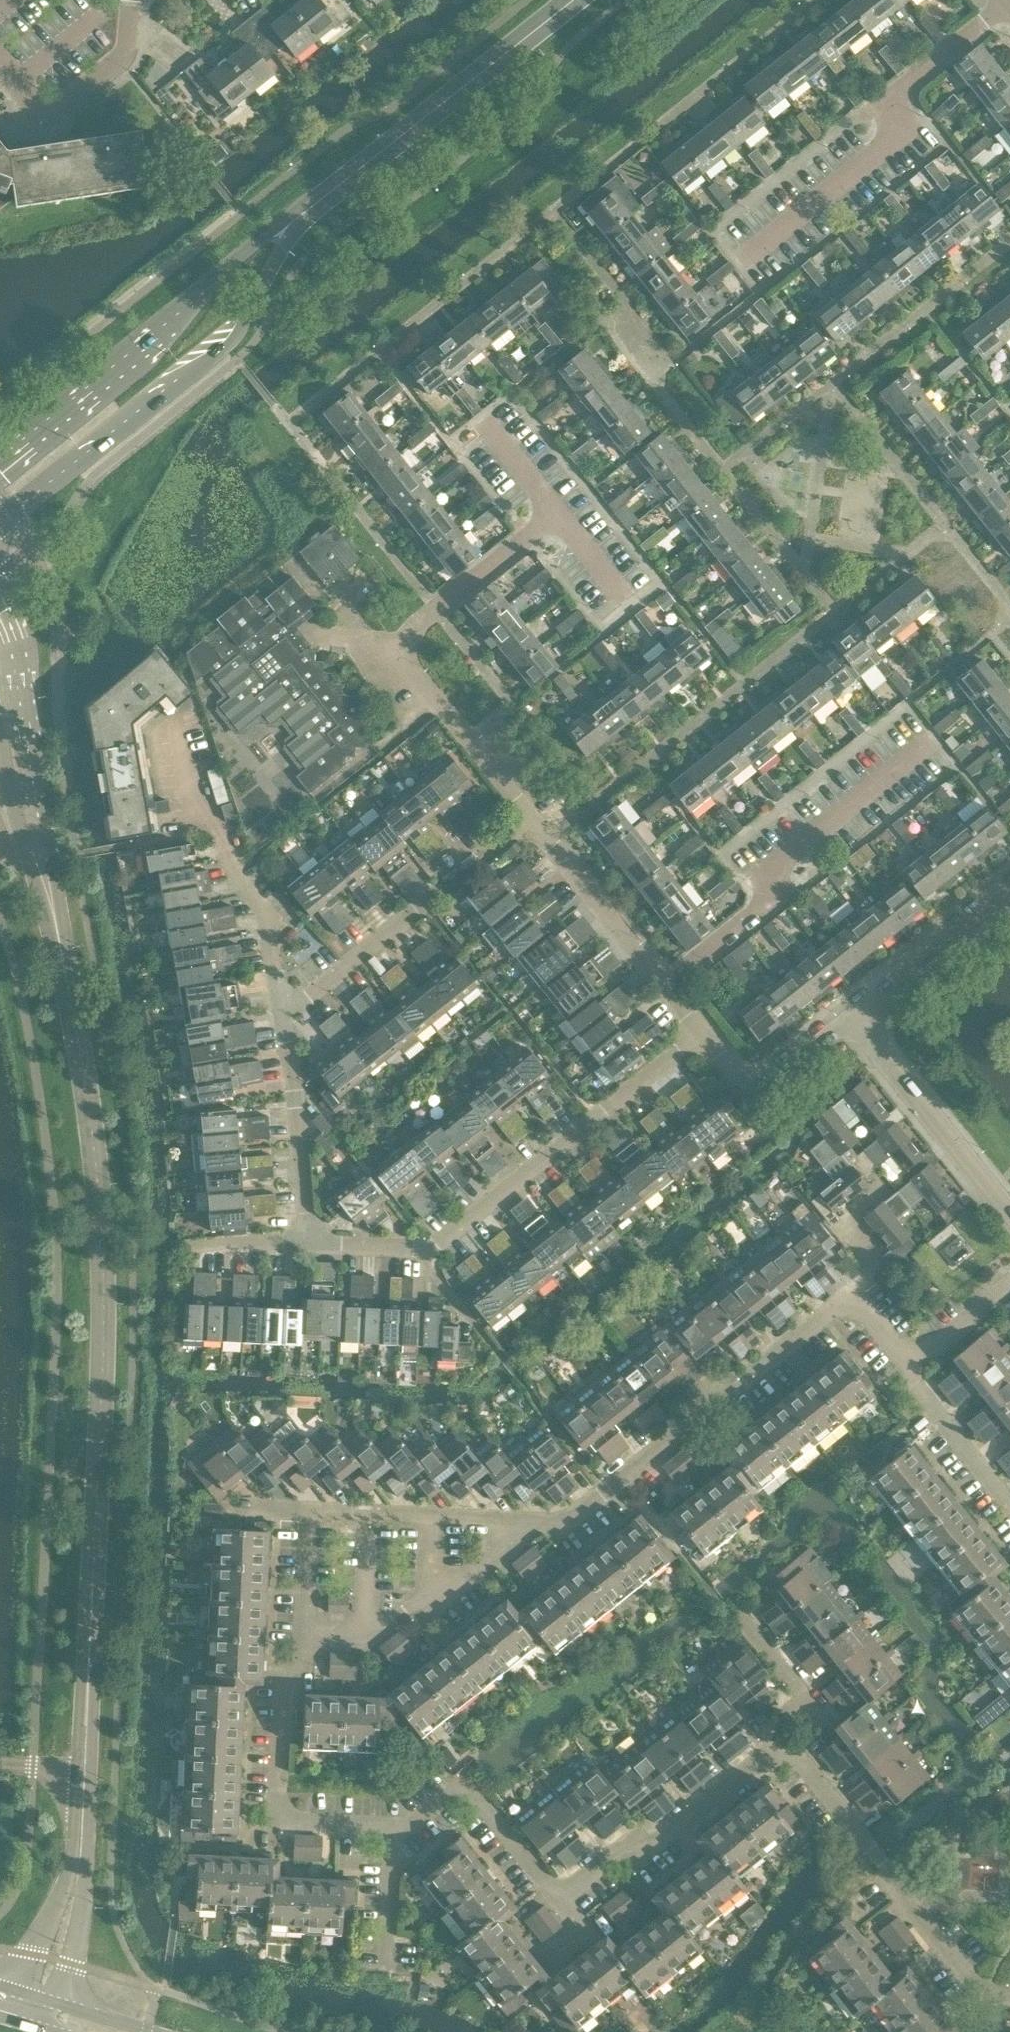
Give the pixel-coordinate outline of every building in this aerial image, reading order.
[(291,11),(315,41),(347,16),(353,24),(354,23),(336,0),(305,0),(291,11)] [(843,1),(868,32),(889,16),(876,0),(844,0),(843,1)] [(889,16),(909,0),(876,0),(889,16)] [(839,11),(826,22),(847,49),(868,32),(843,1),(835,7),(839,11)] [(263,7),(247,20),(273,54),(284,45),(294,58),(315,41),(291,11),(276,23),(263,7)] [(919,21),(928,32),(936,26),(927,15),(919,21)] [(243,49),(228,61),(251,92),(272,75),(262,62),(273,54),(247,20),(230,34),(243,49)] [(810,27),(802,33),(827,65),(835,75),(845,67),(837,57),(847,49),(826,22),(813,32),(810,27)] [(936,26),(928,32),(937,44),(945,38),(936,26)] [(798,44),(785,54),(807,81),(827,65),(802,33),(794,39),(798,44)] [(953,68),(970,88),(1001,63),(993,53),(989,57),(980,46),(953,68)] [(879,53),(888,65),(896,59),(886,47),(879,53)] [(769,60),(761,66),(786,97),(807,81),(785,54),(772,64),(769,60)] [(251,92),(228,61),(212,74),(200,58),(183,72),(225,126),(226,125),(220,117),(251,92)] [(896,59),(888,65),(897,76),(905,70),(896,59)] [(986,109),(1009,89),(1009,84),(1004,77),(1009,73),(1001,63),(970,88),(986,109)] [(757,76),(744,87),(765,114),(786,97),(761,66),(754,71),(757,76)] [(838,86),(847,97),(855,91),(845,80),(838,86)] [(1002,129),(1009,123),(1009,89),(986,109),(1002,129)] [(855,91),(847,97),(856,109),(864,103),(855,91)] [(953,96),(942,105),(948,113),(960,104),(953,96)] [(726,105),(718,111),(743,142),(764,125),(743,99),(729,109),(726,105)] [(948,113),(942,105),(930,114),(937,122),(948,113)] [(714,121),(702,131),(723,158),(743,142),(718,111),(711,117),(714,121)] [(797,119),(806,130),(814,124),(805,112),(797,119)] [(814,124),(806,130),(815,142),(823,135),(814,124)] [(685,137),(678,143),(702,174),(723,158),(702,131),(689,142),(685,137)] [(9,202),(14,202),(15,209),(148,188),(143,152),(140,133),(74,142),(8,152),(5,151),(0,145),(0,210),(9,202)] [(986,136),(974,145),(980,153),(992,144),(986,136)] [(674,154),(660,164),(670,176),(682,191),(702,174),(678,143),(670,149),(674,154)] [(980,153),(974,145),(963,155),(969,162),(980,153)] [(749,157),(758,168),(766,162),(756,151),(749,157)] [(766,162),(758,168),(767,180),(775,174),(766,162)] [(923,168),(933,179),(940,173),(931,162),(923,168)] [(940,173),(933,179),(942,191),(950,185),(940,173)] [(615,175),(579,204),(580,204),(587,212),(586,213),(596,225),(591,228),(599,238),(630,213),(614,192),(621,186),(615,178),(616,176),(615,175)] [(664,180),(653,189),(659,197),(670,188),(664,180)] [(708,189),(717,201),(725,195),(716,183),(708,189)] [(977,184),(956,201),(981,232),(991,224),(987,220),(998,211),(977,184)] [(1007,186),(995,195),(1001,203),(1009,196),(1009,190),(1007,186)] [(659,197),(653,189),(641,199),(647,206),(659,197)] [(883,200),(892,212),(900,206),(891,194),(883,200)] [(725,195),(717,201),(727,212),(734,206),(725,195)] [(956,201),(936,217),(957,244),(967,235),(971,240),(981,232),(956,201)] [(900,206),(892,212),(901,223),(909,217),(900,206)] [(612,245),(620,255),(647,234),(630,213),(599,238),(607,248),(612,245)] [(936,217),(915,233),(940,264),(950,256),(947,252),(957,244),(936,217)] [(696,221),(685,230),(691,238),(703,228),(696,221)] [(624,269),(631,279),(663,254),(671,248),(654,227),(647,234),(620,255),(628,265),(624,269)] [(842,233),(851,245),(859,238),(850,227),(842,233)] [(691,238),(685,230),(673,239),(680,247),(691,238)] [(915,233),(895,249),(916,276),(927,268),(930,272),(940,264),(915,233)] [(859,238),(851,245),(861,256),(868,250),(859,238)] [(895,249),(874,266),(899,297),(909,289),(906,284),(916,276),(895,249)] [(644,285),(652,296),(679,274),(663,254),(631,279),(639,289),(644,285)] [(515,274),(505,282),(530,313),(551,297),(555,303),(569,293),(542,259),(530,269),(519,278),(515,274)] [(801,266),(810,277),(818,271),(809,260),(801,266)] [(729,261),(718,271),(724,278),(735,269),(729,261)] [(874,266),(854,282),(876,309),(886,300),(890,305),(899,297),(874,266)] [(724,278),(718,271),(706,280),(712,287),(724,278)] [(818,271),(810,277),(820,289),(827,283),(818,271)] [(656,310),(664,320),(695,295),(679,274),(652,296),(661,306),(656,310)] [(499,294),(489,303),(510,330),(530,313),(505,282),(495,290),(499,294)] [(854,282),(834,298),(859,329),(869,321),(865,317),(876,309),(854,282)] [(695,295),(664,320),(672,330),(676,326),(685,337),(712,316),(695,295)] [(753,304),(762,316),(770,310),(761,298),(753,304)] [(859,329),(834,298),(813,315),(834,342),(845,333),(849,337),(859,329)] [(979,313),(1004,344),(1009,339),(1009,310),(1003,301),(993,309),(989,305),(979,313)] [(475,306),(465,314),(490,346),(510,330),(489,303),(478,311),(475,306)] [(770,310),(762,316),(772,327),(779,321),(770,310)] [(1004,344),(979,313),(969,321),(973,325),(962,334),(983,361),(1004,344)] [(458,327),(448,335),(469,362),(490,346),(465,314),(455,322),(458,327)] [(537,330),(546,342),(554,336),(545,324),(537,330)] [(813,328),(792,344),(817,376),(827,368),(823,363),(834,355),(813,328)] [(713,337),(722,348),(729,342),(720,331),(713,337)] [(434,339),(424,347),(449,378),(469,362),(448,335),(438,344),(434,339)] [(554,336),(546,342),(549,345),(555,353),(563,347),(554,336)] [(729,342),(722,348),(731,360),(739,354),(729,342)] [(792,344),(771,361),(793,387),(803,379),(807,384),(817,376),(792,344)] [(549,345),(533,358),(540,366),(555,353),(549,345)] [(418,359),(407,368),(428,395),(440,386),(451,399),(456,395),(460,392),(449,378),(424,347),(414,355),(418,359)] [(557,372),(574,393),(605,368),(597,358),(592,362),(584,350),(557,372)] [(505,356),(497,362),(506,374),(514,368),(505,356)] [(960,358),(948,367),(954,375),(966,366),(960,358)] [(771,361),(751,377),(776,408),(786,400),(782,396),(793,387),(771,361)] [(954,375),(948,367),(937,376),(943,384),(954,375)] [(514,368),(506,374),(516,385),(523,379),(514,368)] [(574,393),(590,413),(617,392),(608,381),(613,378),(605,368),(574,393)] [(883,409),(891,419),(922,394),(906,373),(879,394),(888,405),(883,409)] [(776,408),(751,377),(731,393),(728,390),(716,400),(735,424),(747,415),(751,420),(763,412),(766,416),(776,408)] [(397,383),(385,392),(391,400),(403,391),(397,383)] [(460,392),(456,395),(465,407),(473,401),(463,389),(460,392)] [(391,400),(385,392),(374,401),(380,409),(391,400)] [(590,413),(606,434),(637,409),(629,399),(625,402),(617,392),(590,413)] [(327,429),(335,439),(366,414),(349,393),(323,415),(331,426),(327,429)] [(903,425),(912,435),(939,414),(922,394),(891,419),(899,429),(903,425)] [(559,398),(548,408),(554,415),(566,406),(559,398)] [(992,399),(981,408),(987,416),(999,406),(992,399)] [(473,401),(465,407),(474,418),(482,412),(473,401)] [(554,415),(548,408),(536,417),(542,424),(554,415)] [(987,416),(981,408),(969,417),(976,425),(987,416)] [(637,409),(606,434),(623,455),(649,433),(641,422),(645,419),(637,409)] [(347,446),(356,456),(382,435),(366,414),(335,439),(343,449),(347,446)] [(916,450),(923,459),(955,434),(939,414),(912,435),(920,446),(916,450)] [(430,424),(418,433),(424,441),(436,432),(430,424)] [(936,466),(944,476),(971,455),(979,449),(963,428),(955,434),(923,459),(931,469),(936,466)] [(424,441),(418,433),(407,442),(413,450),(424,441)] [(359,470),(367,480),(399,455),(382,435),(356,456),(364,467),(359,470)] [(634,456),(651,477),(682,452),(674,442),(670,446),(661,435),(634,456)] [(592,439),(580,448),(586,456),(598,447),(592,439)] [(586,456),(580,448),(569,458),(575,465),(586,456)] [(1002,457),(1008,465),(1009,463),(1009,451),(1002,457)] [(651,477),(667,497),(694,476),(685,466),(690,462),(682,452),(651,477)] [(380,487),(388,497),(415,476),(399,455),(367,480),(375,490),(380,487)] [(948,490),(956,500),(987,475),(971,455),(944,476),(953,487),(948,490)] [(462,465),(451,474),(457,482),(468,473),(462,465)] [(457,482),(451,474),(439,483),(445,491),(457,482)] [(968,506),(977,517),(1004,495),(987,475),(956,500),(964,510),(968,506)] [(392,511),(400,521),(431,496),(415,476),(388,497),(396,507),(392,511)] [(667,497),(683,518),(714,493),(707,483),(702,486),(694,476),(667,497)] [(630,488),(619,497),(625,504),(636,495),(630,488)] [(683,518),(699,538),(726,517),(718,506),(722,503),(714,493),(683,518)] [(988,541),(1009,524),(1009,503),(1004,495),(977,517),(985,527),(981,531),(988,541)] [(412,527),(420,538),(447,516),(431,496),(400,521),(408,531),(412,527)] [(625,504),(619,497),(607,506),(613,514),(625,504)] [(495,506),(483,515),(489,523),(501,514),(495,506)] [(489,523),(483,515),(472,524),(478,532),(489,523)] [(424,552),(432,562),(463,537),(447,516),(420,538),(429,548),(424,552)] [(699,538),(716,558),(747,533),(739,524),(735,527),(726,517),(699,538)] [(988,541),(996,551),(1001,547),(1009,558),(1009,524),(988,541)] [(663,528),(651,537),(657,545),(669,536),(663,528)] [(463,537),(432,562),(440,572),(445,568),(453,579),(480,558),(471,546),(477,541),(470,532),(463,537)] [(716,558),(732,579),(759,557),(750,547),(755,543),(747,533),(716,558)] [(657,545),(651,537),(639,547),(646,554),(657,545)] [(283,542),(192,616),(213,641),(209,645),(225,666),(249,646),(252,650),(277,630),(294,650),(290,654),(302,669),(298,672),(335,717),(339,714),(367,749),(388,732),(384,728),(410,707),(325,603),(330,599),(283,542)] [(732,579),(748,599),(779,574),(772,564),(767,568),(759,557),(732,579)] [(695,569),(683,578),(689,586),(701,577),(695,569)] [(545,570),(534,579),(540,587),(552,577),(545,570)] [(779,574),(748,599),(765,620),(775,612),(785,624),(801,611),(791,599),(792,599),(783,588),(787,584),(779,574)] [(900,581),(890,589),(915,620),(936,603),(914,577),(903,585),(900,581)] [(689,586),(683,578),(672,587),(678,595),(689,586)] [(540,587),(534,579),(522,588),(529,596),(540,587)] [(469,621),(477,631),(508,606),(491,585),(464,606),(473,617),(469,621)] [(883,601),(873,609),(894,636),(915,620),(890,589),(880,596),(883,601)] [(489,637),(498,648),(524,626),(508,606),(477,631),(485,641),(489,637)] [(859,613),(849,621),(874,652),(894,636),(873,609),(863,618),(859,613)] [(727,610),(716,619),(722,627),(733,618),(727,610)] [(578,611),(567,620),(573,627),(584,618),(578,611)] [(634,617),(643,628),(651,622),(642,611),(634,617)] [(722,627),(716,619),(704,628),(710,636),(722,627)] [(573,627),(567,620),(555,629),(561,637),(573,627)] [(843,633),(832,642),(840,653),(853,669),(859,677),(872,667),(876,672),(878,670),(885,679),(887,677),(891,673),(884,666),(880,660),(874,652),(849,621),(839,629),(843,633)] [(651,622),(643,628),(652,640),(660,634),(651,622)] [(673,644),(666,649),(691,680),(701,672),(698,668),(709,659),(687,632),(681,625),(666,636),(673,644)] [(501,662),(509,671),(541,646),(524,626),(498,648),(506,658),(501,662)] [(927,644),(936,656),(944,649),(935,638),(927,644)] [(734,642),(723,651),(733,664),(744,655),(734,642)] [(593,649),(602,661),(610,654),(601,643),(593,649)] [(90,730),(109,841),(159,832),(156,814),(169,812),(167,800),(154,803),(140,728),(161,710),(166,716),(193,694),(166,662),(168,660),(156,645),(143,656),(145,658),(103,694),(101,692),(83,707),(87,731),(90,730)] [(541,646),(509,671),(517,681),(522,678),(531,689),(557,667),(541,646)] [(666,649),(646,665),(668,692),(678,684),(681,688),(691,680),(666,649)] [(944,649),(936,656),(946,667),(953,661),(944,649)] [(817,659),(807,667),(832,699),(853,682),(859,677),(853,669),(840,653),(834,658),(832,655),(821,664),(817,659)] [(610,654),(602,661),(612,672),(619,666),(610,654)] [(963,675),(954,682),(971,703),(1003,678),(995,668),(990,671),(981,660),(978,663),(973,657),(958,669),(963,675)] [(646,665),(626,682),(651,713),(661,705),(657,700),(668,692),(646,665)] [(801,680),(791,688),(812,715),(832,699),(807,667),(798,675),(801,680)] [(891,673),(887,677),(896,688),(904,682),(894,671),(891,673)] [(553,681),(562,693),(570,687),(560,675),(553,681)] [(971,703),(988,723),(1009,705),(1009,696),(1006,691),(1009,688),(1009,687),(1003,678),(971,703)] [(626,682),(606,698),(627,725),(637,716),(641,721),(651,713),(626,682)] [(904,682),(896,688),(905,700),(913,694),(904,682)] [(570,687),(562,693),(571,704),(579,698),(570,687)] [(777,692),(767,700),(792,731),(812,715),(791,688),(780,696),(777,692)] [(606,698),(585,714),(610,745),(620,737),(617,733),(627,725),(606,698)] [(761,712),(750,721),(772,747),(792,731),(767,700),(757,708),(761,712)] [(988,723),(1004,744),(1009,739),(1009,705),(988,723)] [(839,715),(848,727),(856,720),(847,709),(839,715)] [(955,710),(944,719),(950,727),(961,718),(955,710)] [(610,745),(585,714),(564,731),(586,758),(597,749),(600,753),(610,745)] [(950,727),(944,719),(932,729),(938,736),(950,727)] [(856,720),(848,727),(857,738),(865,732),(856,720)] [(736,724),(726,732),(751,764),(756,770),(777,754),(772,747),(750,721),(740,729),(736,724)] [(720,745),(710,753),(731,780),(751,764),(726,732),(716,740),(720,745)] [(798,747),(808,759),(815,753),(806,741),(798,747)] [(987,750),(975,759),(982,767),(993,758),(987,750)] [(696,757),(686,765),(711,796),(731,780),(710,753),(699,761),(696,757)] [(815,753),(808,759),(817,770),(825,764),(815,753)] [(422,775),(425,778),(467,831),(476,824),(456,799),(472,786),(447,754),(422,775)] [(982,767),(975,759),(964,768),(970,776),(982,767)] [(679,777),(668,786),(690,813),(711,796),(686,765),(676,773),(679,777)] [(758,780),(767,792),(775,785),(765,774),(758,780)] [(425,778),(410,790),(432,818),(439,813),(459,838),(467,831),(425,778)] [(775,785),(767,792),(776,803),(784,797),(775,785)] [(932,792),(942,804),(949,797),(940,786),(932,792)] [(410,790),(395,802),(437,855),(445,848),(425,823),(432,818),(410,790)] [(666,795),(654,804),(660,812),(672,803),(666,795)] [(949,797),(942,804),(951,815),(959,809),(949,797)] [(1008,800),(997,809),(1003,817),(1009,811),(1009,802),(1008,800)] [(379,815),(380,816),(380,815),(401,842),(402,842),(408,837),(428,862),(437,855),(395,802),(379,815)] [(236,818),(231,803),(220,807),(226,822),(236,818)] [(660,812),(654,804),(643,814),(649,821),(660,812)] [(984,806),(963,823),(988,854),(998,846),(994,842),(1005,833),(984,806)] [(592,843),(600,853),(632,828),(615,807),(588,828),(597,839),(592,843)] [(717,813),(726,824),(734,818),(725,807),(717,813)] [(380,816),(365,828),(399,870),(407,863),(398,852),(406,847),(402,842),(401,842),(380,815),(380,816)] [(734,818),(726,824),(735,836),(743,830),(734,818)] [(892,825),(901,836),(909,830),(899,819),(892,825)] [(963,823),(943,839),(964,866),(975,858),(978,862),(988,854),(963,823)] [(365,828),(350,840),(349,840),(371,867),(370,867),(374,872),(381,866),(390,877),(399,870),(365,828)] [(613,859),(621,870),(648,848),(632,828),(600,853),(608,863),(613,859)] [(909,830),(901,836),(910,848),(918,842),(909,830)] [(698,836),(687,845),(693,853),(704,844),(698,836)] [(349,839),(333,851),(376,904),(384,897),(364,872),(370,867),(371,867),(349,840),(350,840),(349,839)] [(943,839),(923,856),(948,887),(957,879),(954,874),(964,866),(943,839)] [(143,874),(157,872),(157,871),(183,866),(182,858),(195,855),(193,844),(140,854),(143,874)] [(693,853),(687,845),(675,854),(681,862),(693,853)] [(625,883),(633,893),(664,868),(648,848),(621,870),(629,880),(625,883)] [(333,851),(318,863),(340,891),(347,886),(367,911),(376,904),(333,851)] [(948,887),(923,856),(902,872),(923,899),(934,890),(938,895),(948,887)] [(844,863),(853,875),(861,868),(852,857),(844,863)] [(466,896),(479,912),(531,870),(524,861),(500,881),(494,874),(466,896)] [(318,863),(303,876),(345,928),(354,922),(334,897),(340,891),(318,863)] [(157,872),(160,890),(209,882),(208,871),(194,873),(192,864),(183,866),(157,871),(157,872)] [(645,900),(654,910),(680,889),(664,868),(633,893),(641,903),(645,900)] [(861,868),(853,875),(862,886),(870,880),(861,868)] [(479,912),(491,927),(519,905),(513,898),(538,878),(531,870),(479,912)] [(345,928),(303,876),(287,888),(309,916),(316,910),(336,935),(345,928)] [(730,876),(719,886),(725,893),(737,884),(730,876)] [(160,890),(164,910),(199,903),(198,895),(211,892),(209,882),(160,890)] [(901,884),(880,900),(905,932),(915,924),(911,919),(922,911),(901,884)] [(725,893),(719,886),(707,895),(714,902),(725,893)] [(658,924),(666,934),(697,909),(680,889),(654,910),(662,920),(658,924)] [(803,896),(813,907),(820,901),(811,889),(803,896)] [(491,927),(503,943),(556,900),(549,892),(524,912),(519,905),(491,927)] [(516,958),(516,957),(543,936),(543,935),(538,929),(563,909),(556,900),(503,943),(516,958)] [(880,900),(860,917),(881,944),(891,935),(895,940),(905,932),(880,900)] [(820,901),(813,907),(822,919),(830,912),(820,901)] [(164,910),(167,929),(234,917),(232,906),(200,912),(199,903),(164,910)] [(697,909),(666,934),(674,944),(678,940),(687,951),(714,930),(697,909)] [(855,910),(834,926),(839,933),(864,964),(874,956),(871,952),(881,944),(860,917),(855,910)] [(167,929),(171,948),(206,942),(204,934),(236,928),(234,917),(167,929)] [(763,928),(772,940),(780,933),(771,922),(763,928)] [(516,958),(528,973),(571,938),(564,930),(553,939),(547,932),(543,935),(543,936),(516,957),(516,958)] [(780,933),(772,940),(781,951),(789,945),(780,933)] [(839,933),(819,949),(840,976),(851,968),(854,972),(864,964),(839,933)] [(528,973),(541,988),(572,962),(567,956),(578,947),(571,938),(528,973)] [(428,940),(419,947),(461,999),(477,987),(455,959),(447,965),(428,940)] [(171,948),(174,967),(241,956),(239,945),(207,950),(206,942),(171,948)] [(431,979),(424,984),(446,1012),(461,999),(419,947),(410,954),(431,979)] [(819,949),(799,965),(824,997),(834,989),(830,984),(840,976),(819,949)] [(722,961),(731,972),(739,966),(730,954),(722,961)] [(178,987),(179,987),(179,986),(212,980),(211,972),(243,966),(241,956),(174,967),(178,987)] [(541,988),(553,1003),(595,969),(589,960),(578,969),(572,962),(541,988)] [(397,964),(388,971),(430,1024),(446,1012),(424,984),(417,990),(397,964)] [(799,965),(779,981),(800,1008),(810,1000),(814,1005),(824,997),(799,965)] [(739,966),(731,972),(741,984),(748,977),(739,966)] [(553,1003),(565,1018),(592,997),(597,994),(591,986),(602,978),(595,969),(553,1003)] [(400,1003),(393,1009),(415,1036),(430,1024),(388,971),(380,978),(400,1003)] [(179,987),(182,1006),(236,996),(234,986),(220,988),(218,979),(212,980),(179,986),(179,987)] [(779,981),(758,998),(783,1029),(793,1021),(789,1017),(800,1008),(779,981)] [(564,1019),(576,1034),(629,992),(622,983),(597,1003),(592,997),(565,1018),(564,1019)] [(366,989),(358,996),(400,1048),(404,1053),(419,1041),(415,1036),(393,1009),(386,1014),(366,989)] [(576,1034),(589,1050),(616,1028),(611,1021),(636,1001),(629,992),(576,1034)] [(182,1006),(185,1025),(186,1025),(219,1019),(220,1020),(225,1019),(224,1010),(238,1007),(236,996),(182,1006)] [(369,1027),(362,1033),(384,1061),(400,1048),(358,996),(349,1002),(369,1027)] [(783,1029),(758,998),(737,1014),(758,1041),(770,1032),(773,1037),(783,1029)] [(336,1013),(327,1020),(369,1073),(384,1061),(362,1033),(356,1038),(336,1013)] [(589,1050),(601,1065),(654,1023),(647,1014),(622,1034),(616,1028),(589,1050)] [(184,1025),(188,1045),(254,1033),(252,1022),(221,1028),(220,1020),(219,1019),(186,1025),(185,1025),(184,1025)] [(338,1052),(332,1057),(354,1085),(369,1073),(327,1020),(319,1027),(338,1052)] [(654,1023),(601,1065),(614,1081),(641,1058),(636,1051),(661,1031),(654,1023)] [(188,1045),(180,1046),(183,1065),(191,1064),(226,1058),(225,1049),(256,1044),(254,1033),(188,1045)] [(526,1048),(510,1061),(553,1114),(561,1107),(541,1082),(548,1076),(526,1048)] [(354,1085),(332,1057),(325,1063),(316,1052),(307,1059),(327,1084),(318,1091),(335,1113),(345,1105),(339,1097),(354,1085)] [(191,1064),(195,1083),(261,1071),(259,1061),(228,1066),(226,1058),(191,1064)] [(510,1061),(495,1073),(517,1101),(524,1096),(544,1121),(553,1114),(510,1061)] [(261,1071),(195,1083),(198,1103),(233,1097),(232,1088),(263,1082),(261,1071)] [(495,1073),(480,1085),(522,1138),(531,1131),(511,1106),(517,1101),(495,1073)] [(859,1085),(829,1109),(843,1126),(858,1114),(870,1128),(868,1130),(868,1131),(870,1129),(878,1138),(886,1132),(897,1123),(888,1113),(886,1115),(862,1084),(864,1082),(863,1082),(859,1085)] [(687,1083),(678,1090),(723,1147),(749,1127),(723,1095),(707,1108),(687,1083)] [(464,1098),(465,1099),(465,1098),(487,1126),(488,1125),(494,1120),(513,1145),(522,1138),(480,1085),(464,1098)] [(690,1122),(683,1128),(705,1155),(713,1165),(727,1153),(723,1147),(678,1090),(670,1097),(690,1122)] [(767,1097),(752,1109),(762,1121),(769,1115),(765,1110),(773,1104),(767,1097)] [(465,1099),(450,1111),(484,1154),(493,1147),(484,1136),(491,1130),(488,1125),(487,1126),(465,1098),(465,1099)] [(656,1108),(648,1115),(690,1168),(705,1155),(683,1128),(676,1133),(656,1108)] [(825,1138),(809,1151),(822,1167),(839,1153),(865,1185),(874,1178),(849,1147),(856,1141),(843,1126),(829,1109),(811,1124),(811,1125),(813,1123),(825,1138)] [(199,1113),(201,1133),(268,1127),(268,1116),(236,1119),(235,1110),(199,1113)] [(450,1111),(435,1122),(435,1123),(456,1150),(456,1151),(459,1155),(467,1149),(475,1160),(484,1154),(450,1111)] [(312,1121),(322,1133),(326,1138),(334,1131),(321,1114),(312,1121)] [(659,1147),(653,1152),(652,1152),(674,1179),(673,1179),(674,1180),(690,1168),(648,1115),(639,1122),(659,1147)] [(434,1122),(418,1134),(461,1187),(469,1180),(450,1155),(456,1151),(456,1150),(435,1123),(435,1122),(434,1122)] [(878,1138),(862,1151),(876,1168),(891,1155),(903,1170),(901,1171),(901,1172),(904,1171),(911,1180),(919,1173),(912,1164),(922,1155),(922,1154),(920,1156),(895,1126),(897,1124),(897,1123),(886,1132),(878,1138)] [(191,1134),(193,1153),(238,1150),(238,1141),(269,1138),(268,1127),(201,1133),(191,1134)] [(322,1133),(313,1140),(327,1157),(336,1150),(326,1138),(322,1133)] [(418,1134),(403,1147),(425,1175),(432,1169),(452,1194),(461,1187),(418,1134)] [(633,1142),(624,1149),(658,1191),(673,1179),(674,1179),(652,1152),(653,1152),(649,1147),(642,1153),(633,1142)] [(403,1147),(388,1159),(430,1212),(439,1205),(419,1180),(425,1175),(403,1147)] [(617,1172),(621,1177),(622,1177),(643,1203),(644,1203),(658,1191),(624,1149),(616,1156),(625,1166),(617,1172)] [(195,1173),(205,1172),(272,1166),(271,1155),(239,1158),(238,1150),(193,1153),(195,1173)] [(819,1194),(810,1201),(817,1210),(826,1203),(834,1213),(835,1213),(834,1211),(864,1186),(866,1188),(866,1187),(865,1185),(839,1153),(822,1167),(834,1182),(820,1194),(818,1192),(817,1192),(819,1194)] [(595,1157),(586,1164),(629,1216),(644,1204),(644,1203),(643,1203),(622,1177),(621,1177),(615,1182),(595,1157)] [(430,1212),(388,1159),(372,1171),(394,1199),(402,1194),(421,1219),(430,1212)] [(598,1196),(591,1201),(613,1229),(629,1216),(586,1164),(578,1171),(598,1196)] [(911,1180),(896,1192),(910,1209),(925,1197),(936,1211),(934,1213),(935,1214),(937,1212),(947,1225),(966,1209),(955,1196),(953,1198),(929,1167),(931,1165),(930,1165),(919,1173),(911,1180)] [(205,1172),(206,1192),(242,1189),(241,1180),(273,1177),(272,1166),(205,1172)] [(364,1171),(349,1184),(380,1223),(388,1216),(379,1205),(387,1199),(364,1171)] [(564,1181),(556,1188),(605,1250),(621,1238),(613,1229),(591,1201),(584,1206),(564,1181)] [(380,1223),(349,1184),(324,1204),(336,1219),(345,1212),(355,1224),(362,1219),(371,1229),(380,1223)] [(567,1220),(561,1225),(561,1226),(582,1252),(581,1253),(587,1260),(589,1263),(605,1250),(556,1188),(547,1195),(567,1220)] [(206,1192),(208,1211),(275,1205),(274,1194),(243,1197),(242,1189),(206,1192)] [(910,1209),(896,1192),(862,1219),(863,1220),(865,1218),(890,1249),(888,1251),(889,1251),(899,1243),(907,1253),(915,1246),(907,1236),(909,1234),(907,1235),(895,1221),(910,1209)] [(777,1227),(774,1229),(779,1235),(824,1291),(835,1282),(821,1265),(819,1267),(815,1262),(826,1254),(823,1250),(833,1243),(802,1204),(791,1212),(797,1220),(781,1233),(777,1227)] [(275,1205),(208,1211),(210,1231),(245,1228),(244,1219),(276,1216),(275,1205)] [(965,1211),(912,1255),(913,1256),(915,1253),(941,1292),(986,1262),(985,1261),(984,1262),(981,1257),(994,1246),(965,1211)] [(541,1215),(533,1222),(566,1264),(572,1271),(587,1260),(581,1253),(582,1252),(561,1226),(561,1225),(557,1220),(550,1226),(541,1215)] [(525,1246),(529,1250),(530,1250),(551,1277),(552,1276),(566,1264),(533,1222),(524,1229),(533,1240),(525,1246)] [(503,1230),(494,1237),(537,1290),(552,1277),(552,1276),(551,1277),(530,1250),(529,1250),(523,1255),(503,1230)] [(758,1241),(756,1243),(788,1284),(796,1277),(814,1299),(824,1291),(779,1235),(763,1248),(758,1241)] [(506,1269),(499,1274),(521,1302),(537,1290),(494,1237),(486,1244),(506,1269)] [(758,1251),(742,1264),(787,1321),(797,1312),(780,1290),(788,1284),(756,1243),(753,1245),(758,1251)] [(473,1255),(464,1261),(506,1314),(521,1302),(499,1274),(492,1280),(473,1255)] [(506,1314),(464,1261),(455,1268),(475,1294),(468,1299),(490,1327),(506,1314)] [(720,1271),(718,1273),(750,1314),(759,1307),(776,1329),(787,1321),(742,1264),(725,1277),(720,1271)] [(182,1340),(202,1341),(205,1273),(194,1273),(193,1305),(184,1304),(182,1340)] [(202,1341),(222,1342),(223,1306),(215,1306),(216,1274),(205,1273),(202,1341)] [(721,1281),(704,1294),(749,1351),(760,1342),(742,1320),(750,1314),(718,1273),(716,1275),(721,1281)] [(222,1342),(241,1343),(244,1275),(233,1275),(232,1306),(223,1306),(222,1342)] [(241,1343),(261,1344),(262,1308),(254,1308),(255,1276),(244,1275),(241,1343)] [(339,1343),(359,1343),(362,1276),(351,1275),(350,1307),(342,1307),(341,1307),(340,1341),(339,1341),(339,1343)] [(261,1344),(280,1345),(284,1277),(273,1276),(271,1308),(262,1308),(261,1344)] [(359,1343),(378,1344),(380,1309),(372,1308),(373,1276),(362,1276),(359,1343)] [(301,1345),(301,1340),(300,1339),(302,1310),(301,1310),(293,1309),(295,1277),(284,1277),(280,1345),(301,1345)] [(378,1344),(398,1345),(401,1278),(390,1277),(389,1309),(380,1309),(378,1344)] [(398,1345),(398,1353),(400,1354),(400,1355),(415,1355),(415,1354),(417,1354),(418,1346),(419,1311),(415,1310),(415,1305),(411,1299),(412,1278),(401,1278),(398,1345)] [(301,1340),(320,1340),(322,1286),(311,1285),(311,1299),(301,1299),(301,1310),(302,1310),(300,1339),(301,1340)] [(320,1340),(339,1341),(340,1341),(341,1307),(342,1307),(342,1301),(333,1300),(333,1286),(322,1286),(320,1340)] [(683,1301),(681,1303),(713,1344),(721,1337),(739,1359),(749,1351),(704,1294),(688,1308),(683,1301)] [(418,1346),(437,1347),(439,1312),(440,1298),(429,1297),(428,1311),(419,1311),(418,1346)] [(653,1321),(651,1323),(688,1370),(708,1354),(705,1350),(713,1344),(681,1303),(678,1305),(683,1311),(660,1330),(653,1321)] [(437,1347),(436,1361),(469,1363),(470,1343),(458,1342),(458,1327),(449,1326),(450,1312),(439,1312),(437,1347)] [(627,1346),(624,1348),(657,1389),(665,1382),(668,1386),(688,1370),(651,1323),(648,1325),(655,1334),(631,1353),(627,1346)] [(937,1386),(945,1396),(1001,1351),(1007,1346),(1005,1344),(999,1349),(986,1333),(992,1328),(992,1327),(986,1332),(951,1360),(958,1368),(937,1386)] [(627,1356),(610,1369),(656,1426),(666,1417),(649,1395),(657,1389),(624,1348),(622,1350),(627,1356)] [(838,1356),(809,1379),(844,1423),(846,1421),(844,1419),(868,1400),(870,1402),(873,1399),(864,1389),(870,1384),(862,1373),(855,1378),(847,1367),(853,1362),(844,1351),(838,1356)] [(982,1398),(1009,1375),(1009,1362),(1001,1351),(945,1396),(953,1407),(975,1389),(982,1398)] [(589,1376),(587,1378),(619,1419),(628,1412),(645,1434),(656,1426),(610,1369),(594,1382),(589,1376)] [(975,1434),(1009,1405),(1009,1375),(982,1398),(988,1406),(967,1423),(975,1434)] [(590,1386),(573,1399),(618,1456),(629,1447),(611,1425),(619,1419),(587,1378),(585,1380),(590,1386)] [(809,1379),(781,1401),(816,1445),(818,1443),(816,1441),(840,1422),(842,1425),(844,1423),(809,1379)] [(550,1408),(549,1408),(554,1415),(581,1449),(590,1442),(607,1464),(618,1456),(573,1399),(568,1393),(566,1395),(570,1401),(554,1414),(550,1408)] [(781,1401),(753,1424),(788,1468),(790,1466),(788,1464),(812,1445),(814,1447),(816,1445),(781,1401)] [(975,1434),(984,1444),(1005,1427),(1009,1433),(1009,1405),(975,1434)] [(279,1482),(275,1477),(247,1442),(248,1442),(229,1419),(227,1421),(232,1428),(215,1441),(243,1476),(251,1469),(268,1491),(279,1482)] [(520,1432),(517,1434),(567,1496),(578,1488),(560,1466),(569,1459),(537,1419),(536,1419),(541,1425),(524,1438),(520,1432)] [(311,1483),(307,1478),(307,1479),(279,1444),(280,1444),(262,1421),(259,1423),(264,1429),(248,1442),(247,1442),(275,1477),(283,1470),(300,1492),(311,1483)] [(343,1485),(339,1480),(311,1445),(312,1445),(294,1423),(291,1425),(296,1431),(280,1444),(279,1444),(307,1479),(307,1478),(315,1472),(332,1494),(343,1485)] [(375,1487),(371,1481),(371,1482),(343,1447),(344,1447),(326,1424),(323,1426),(328,1432),(312,1445),(311,1445),(339,1480),(347,1473),(365,1495),(375,1487)] [(724,1447),(735,1461),(731,1464),(755,1494),(762,1489),(760,1486),(783,1467),(785,1470),(788,1468),(753,1424),(724,1447)] [(408,1488),(403,1483),(375,1449),(376,1448),(358,1426),(355,1428),(360,1434),(344,1447),(343,1447),(371,1482),(371,1481),(379,1475),(397,1497),(408,1488)] [(440,1490),(435,1484),(435,1485),(407,1450),(408,1450),(390,1427),(387,1429),(392,1435),(376,1448),(375,1449),(403,1483),(411,1477),(429,1498),(440,1490)] [(472,1491),(467,1486),(440,1452),(422,1429),(419,1431),(424,1437),(408,1450),(407,1450),(435,1485),(435,1484),(443,1478),(461,1500),(472,1491)] [(504,1493),(499,1488),(471,1453),(472,1453),(454,1430),(451,1433),(456,1439),(440,1452),(467,1486),(475,1480),(493,1502),(504,1493)] [(536,1495),(531,1489),(531,1490),(503,1455),(504,1455),(486,1432),(483,1434),(488,1440),(472,1453),(471,1453),(499,1488),(507,1481),(525,1503),(536,1495)] [(531,1490),(531,1489),(539,1483),(557,1505),(567,1496),(517,1434),(515,1436),(520,1442),(504,1455),(503,1455),(531,1490)] [(234,1482),(243,1476),(215,1441),(211,1435),(208,1437),(213,1443),(187,1463),(182,1457),(182,1458),(217,1502),(238,1486),(234,1482)] [(883,1457),(862,1475),(867,1481),(869,1484),(871,1482),(890,1506),(888,1508),(890,1510),(934,1475),(910,1446),(905,1440),(894,1449),(899,1455),(888,1464),(883,1457)] [(683,1449),(672,1458),(687,1476),(698,1468),(683,1449)] [(1005,1471),(1009,1467),(1009,1450),(997,1461),(1005,1471)] [(687,1476),(672,1458),(661,1467),(676,1485),(687,1476)] [(731,1464),(699,1491),(733,1534),(736,1533),(734,1530),(757,1511),(759,1514),(762,1511),(751,1497),(755,1494),(731,1464)] [(934,1475),(890,1510),(892,1512),(894,1510),(913,1534),(911,1536),(912,1538),(956,1503),(934,1475)] [(690,1551),(696,1546),(705,1557),(708,1555),(706,1553),(729,1534),(731,1536),(733,1534),(699,1491),(663,1519),(690,1551)] [(956,1503),(912,1538),(914,1541),(917,1539),(936,1562),(933,1564),(935,1567),(979,1531),(956,1503)] [(633,1520),(604,1543),(640,1587),(642,1585),(640,1583),(664,1564),(666,1566),(669,1563),(675,1558),(657,1537),(651,1542),(642,1531),(649,1526),(640,1515),(633,1520)] [(211,1563),(211,1566),(266,1569),(268,1532),(268,1524),(254,1523),(254,1531),(236,1530),(236,1522),(213,1521),(212,1526),(212,1529),(212,1533),(215,1533),(214,1563),(211,1563)] [(979,1531),(935,1567),(937,1569),(939,1567),(958,1591),(956,1593),(958,1596),(961,1599),(991,1575),(988,1571),(1002,1560),(979,1531)] [(604,1543),(576,1566),(612,1609),(614,1607),(612,1605),(636,1586),(637,1588),(640,1587),(604,1543)] [(533,1547),(522,1556),(537,1574),(548,1566),(533,1547)] [(783,1598),(762,1616),(770,1626),(832,1576),(830,1574),(817,1557),(809,1548),(774,1576),(782,1585),(776,1589),(783,1598)] [(537,1574),(522,1556),(511,1564),(526,1583),(537,1574)] [(209,1599),(209,1602),(265,1605),(266,1569),(211,1566),(210,1569),(213,1569),(212,1599),(209,1599)] [(576,1566),(548,1588),(584,1632),(586,1630),(584,1628),(607,1609),(609,1611),(612,1609),(576,1566)] [(950,1615),(953,1618),(955,1616),(974,1639),(972,1641),(974,1643),(1009,1614),(1009,1599),(991,1575),(961,1599),(964,1603),(950,1615)] [(832,1576),(770,1626),(779,1637),(800,1619),(807,1628),(841,1600),(828,1583),(834,1578),(832,1576)] [(519,1612),(516,1615),(540,1644),(544,1641),(555,1655),(558,1653),(556,1650),(579,1631),(581,1634),(584,1632),(548,1588),(519,1612)] [(328,1612),(347,1613),(348,1598),(328,1598),(328,1612)] [(814,1636),(792,1653),(800,1664),(862,1614),(861,1612),(854,1616),(841,1600),(807,1628),(814,1636)] [(207,1635),(207,1638),(263,1641),(265,1605),(209,1602),(209,1605),(212,1605),(210,1635),(207,1635)] [(500,1604),(472,1627),(507,1670),(509,1669),(507,1666),(531,1647),(533,1650),(540,1644),(516,1615),(512,1618),(500,1604)] [(862,1614),(800,1664),(809,1674),(830,1657),(837,1665),(871,1637),(858,1621),(864,1616),(862,1614)] [(974,1643),(976,1646),(978,1644),(997,1667),(995,1669),(996,1671),(1009,1660),(1009,1614),(974,1643)] [(472,1627),(444,1650),(479,1693),(481,1691),(479,1689),(503,1670),(505,1672),(507,1670),(472,1627)] [(400,1630),(389,1639),(405,1658),(415,1649),(400,1630)] [(717,1646),(714,1647),(764,1710),(775,1701),(757,1680),(766,1673),(733,1632),(733,1633),(738,1639),(721,1652),(717,1646)] [(844,1673),(822,1691),(830,1701),(893,1651),(891,1649),(885,1654),(871,1637),(837,1665),(844,1673)] [(189,1675),(189,1684),(205,1685),(205,1680),(243,1682),(243,1677),(261,1678),(263,1641),(207,1638),(207,1641),(210,1641),(209,1671),(206,1671),(205,1676),(189,1675)] [(405,1658),(389,1639),(379,1648),(394,1667),(405,1658)] [(695,1663),(711,1683),(712,1682),(728,1703),(729,1703),(736,1697),(754,1718),(764,1710),(714,1647),(712,1649),(717,1655),(701,1668),(696,1662),(695,1663)] [(444,1650),(416,1672),(451,1716),(453,1714),(451,1711),(475,1692),(477,1695),(479,1693),(444,1650)] [(893,1651),(830,1701),(839,1712),(860,1694),(867,1702),(867,1703),(869,1702),(908,1671),(907,1670),(901,1675),(888,1659),(894,1654),(893,1651)] [(329,1678),(343,1678),(344,1654),(330,1654),(329,1678)] [(344,1654),(343,1678),(357,1679),(358,1655),(344,1654)] [(996,1671),(998,1674),(1000,1672),(1009,1684),(1009,1660),(996,1671)] [(387,1695),(383,1698),(395,1735),(397,1734),(410,1724),(422,1739),(425,1736),(423,1734),(447,1715),(449,1717),(451,1716),(416,1672),(387,1695)] [(186,1718),(186,1721),(241,1724),(243,1682),(205,1680),(205,1685),(189,1684),(187,1684),(187,1692),(190,1692),(189,1718),(186,1718)] [(690,1690),(688,1691),(738,1754),(749,1745),(731,1724),(740,1717),(729,1703),(728,1703),(712,1682),(711,1683),(695,1696),(690,1690)] [(691,1699),(674,1713),(702,1747),(710,1741),(728,1763),(738,1754),(688,1691),(686,1693),(691,1699)] [(297,1694),(295,1722),(303,1723),(302,1747),(302,1750),(306,1751),(306,1748),(337,1749),(336,1752),(339,1752),(342,1696),(305,1695),(297,1694)] [(342,1696),(339,1752),(342,1752),(342,1749),(372,1751),(372,1754),(376,1754),(377,1735),(393,1735),(395,1735),(383,1698),(342,1696)] [(840,1737),(819,1755),(827,1765),(890,1716),(888,1713),(882,1718),(869,1702),(867,1703),(867,1702),(833,1729),(840,1737)] [(653,1720),(651,1722),(701,1784),(711,1776),(694,1754),(702,1747),(674,1713),(658,1726),(653,1720)] [(890,1716),(827,1765),(835,1776),(857,1758),(864,1767),(899,1739),(885,1723),(891,1718),(890,1716)] [(184,1754),(184,1757),(240,1760),(241,1724),(186,1721),(185,1724),(188,1724),(187,1754),(184,1754)] [(654,1729),(637,1743),(665,1777),(673,1771),(690,1793),(701,1784),(651,1722),(649,1723),(654,1729)] [(870,1775),(849,1792),(857,1803),(920,1753),(918,1751),(912,1756),(899,1739),(864,1767),(870,1775)] [(616,1750),(613,1752),(663,1814),(674,1806),(656,1784),(665,1777),(637,1743),(621,1756),(616,1750)] [(567,1766),(565,1768),(615,1830),(625,1822),(608,1800),(615,1794),(616,1793),(600,1773),(600,1772),(584,1752),(583,1753),(588,1759),(572,1772),(567,1766)] [(616,1759),(600,1772),(600,1773),(616,1793),(615,1794),(627,1808),(635,1801),(653,1823),(663,1814),(613,1752),(611,1753),(616,1759)] [(920,1753),(857,1803),(865,1813),(888,1796),(895,1805),(929,1777),(935,1772),(928,1776),(915,1760),(921,1755),(920,1753)] [(182,1790),(182,1793),(238,1795),(240,1760),(184,1757),(184,1760),(187,1760),(185,1790),(182,1790)] [(568,1775),(551,1789),(578,1823),(587,1817),(604,1839),(615,1830),(565,1768),(563,1769),(568,1775)] [(758,1790),(729,1813),(769,1861),(771,1860),(766,1854),(765,1852),(788,1833),(790,1835),(793,1833),(788,1826),(796,1819),(785,1806),(777,1813),(772,1807),(780,1800),(767,1783),(758,1790)] [(530,1796),(527,1798),(577,1860),(588,1852),(570,1830),(578,1823),(551,1789),(535,1802),(530,1796)] [(181,1826),(180,1830),(194,1831),(194,1839),(208,1839),(209,1831),(222,1832),(222,1840),(236,1840),(237,1832),(238,1795),(182,1793),(182,1796),(185,1796),(184,1826),(181,1826)] [(577,1860),(527,1798),(525,1800),(530,1806),(514,1819),(509,1813),(508,1813),(541,1854),(549,1847),(567,1869),(577,1860)] [(729,1813),(701,1836),(712,1850),(713,1849),(736,1879),(737,1878),(738,1877),(737,1874),(760,1856),(762,1858),(766,1863),(769,1861),(729,1813)] [(293,1859),(307,1860),(308,1836),(294,1835),(293,1859)] [(308,1836),(307,1860),(321,1861),(322,1837),(308,1836)] [(435,1857),(422,1867),(428,1876),(422,1881),(424,1885),(426,1883),(445,1906),(443,1908),(445,1910),(489,1875),(465,1846),(458,1838),(441,1851),(448,1860),(442,1865),(435,1857)] [(712,1850),(685,1872),(719,1915),(722,1913),(720,1911),(743,1892),(745,1894),(748,1892),(737,1878),(736,1879),(713,1849),(712,1850)] [(229,1912),(232,1912),(235,1857),(187,1854),(186,1875),(192,1876),(191,1884),(186,1884),(185,1901),(196,1902),(195,1911),(199,1911),(199,1908),(230,1909),(229,1912)] [(266,1914),(267,1914),(268,1914),(270,1876),(271,1876),(272,1858),(235,1857),(232,1912),(235,1913),(235,1910),(266,1911),(266,1914)] [(685,1872),(656,1895),(667,1909),(691,1938),(694,1936),(692,1934),(715,1915),(717,1917),(719,1915),(685,1872)] [(489,1875),(445,1910),(446,1912),(449,1911),(468,1934),(465,1936),(466,1937),(467,1938),(497,1914),(498,1915),(512,1904),(489,1875)] [(301,1934),(303,1934),(306,1878),(271,1876),(270,1876),(268,1914),(267,1914),(266,1932),(270,1932),(270,1929),(301,1931),(301,1934)] [(306,1878),(303,1934),(306,1934),(306,1931),(337,1932),(337,1935),(341,1936),(341,1919),(352,1919),(354,1880),(306,1878)] [(623,1890),(612,1899),(627,1917),(638,1909),(623,1890)] [(627,1917),(612,1899),(602,1907),(616,1926),(627,1917)] [(525,1920),(534,1931),(552,1916),(544,1905),(525,1920)] [(667,1909),(639,1931),(674,1975),(676,1973),(674,1971),(698,1952),(700,1954),(703,1952),(691,1938),(667,1909)] [(466,1937),(452,1949),(455,1952),(457,1950),(476,1973),(474,1975),(476,1978),(520,1942),(498,1915),(497,1914),(467,1938),(466,1937)] [(552,1916),(534,1931),(542,1942),(561,1927),(552,1916)] [(827,1987),(829,1989),(873,1955),(843,1917),(812,1941),(819,1950),(806,1960),(808,1963),(811,1961),(830,1985),(827,1987)] [(878,1932),(887,1943),(906,1928),(897,1917),(878,1932)] [(906,1928),(887,1943),(896,1954),(915,1939),(906,1928)] [(612,1953),(611,1954),(634,1983),(634,1984),(645,1998),(648,1996),(646,1993),(670,1974),(672,1977),(674,1975),(639,1931),(612,1953)] [(600,1939),(571,1962),(606,2006),(609,2004),(607,2002),(630,1983),(632,1985),(634,1984),(634,1983),(611,1954),(612,1953),(600,1939)] [(520,1942),(476,1978),(478,1980),(480,1978),(499,2001),(497,2003),(499,2006),(506,2015),(526,1999),(519,1990),(543,1971),(520,1942)] [(852,2018),(866,2007),(866,2006),(896,1983),(895,1982),(873,1955),(829,1989),(831,1991),(833,1989),(852,2013),(850,2015),(852,2018)] [(534,1992),(548,2010),(553,2007),(557,2012),(553,2016),(566,2031),(574,2031),(578,2029),(581,2027),(579,2024),(602,2005),(604,2008),(606,2006),(571,1962),(542,1986),(534,1992)] [(886,2031),(891,2031),(932,1999),(909,1971),(895,1982),(896,1983),(866,2006),(866,2007),(867,2008),(870,2006),(889,2030),(886,2031)] [(959,2031),(932,1999),(891,2031),(958,2031),(959,2031)]
